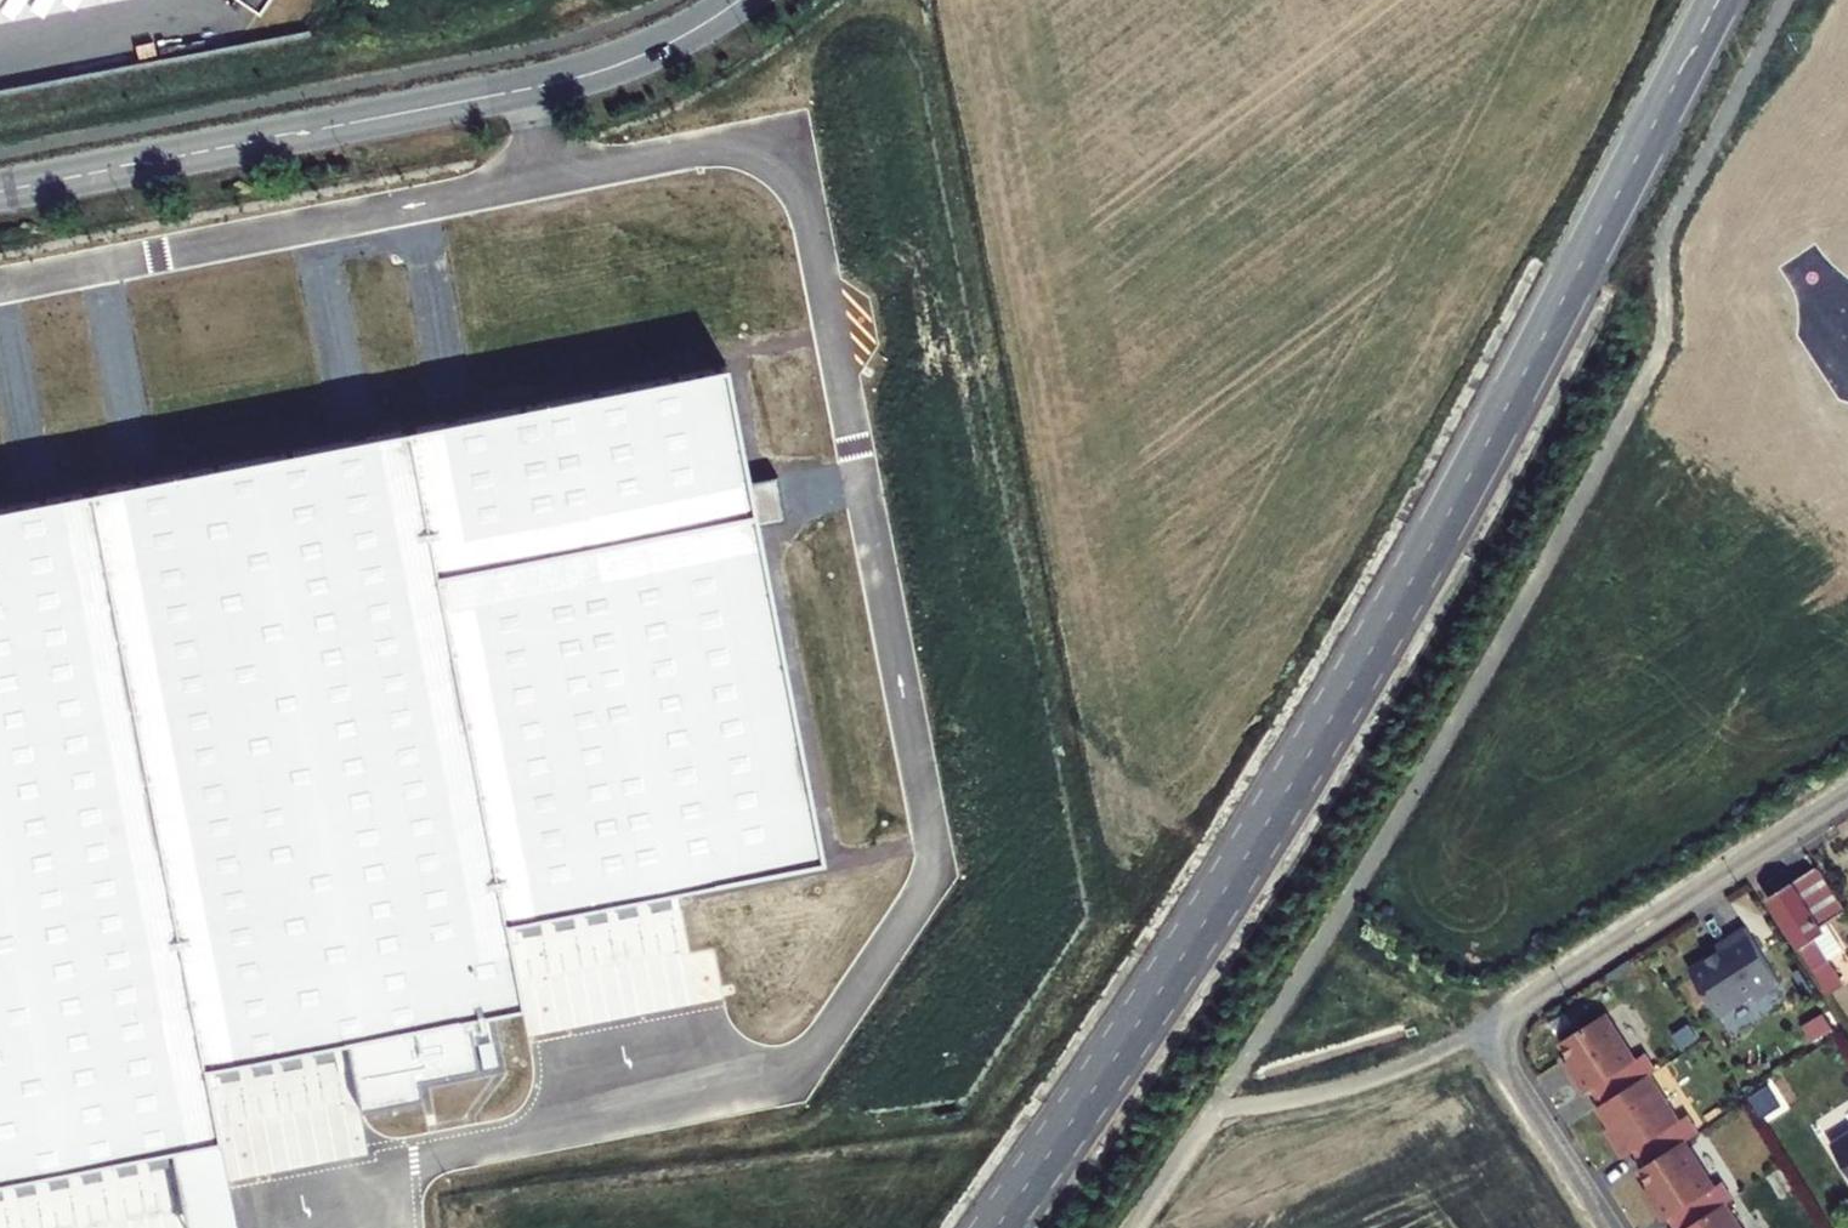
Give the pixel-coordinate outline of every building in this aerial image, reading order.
[(221,1135),(207,1063),(345,1036),(359,1108),(420,1096),(417,1080),(477,1068),(466,1013),(522,1002),(505,915),(823,852),(724,358),(0,502),(0,1179),(221,1135)] [(1843,987),(1827,961),(1842,951),(1826,923),(1845,911),(1818,866),(1767,898),(1828,995),(1843,987)] [(1755,1000),(1780,984),(1745,928),(1715,947),(1718,952),(1688,971),(1718,1017),(1752,995),(1755,1000)] [(1649,1075),(1656,1070),(1646,1053),(1635,1060),(1605,1013),(1561,1042),(1580,1071),(1574,1075),(1585,1093),(1592,1089),(1602,1105),(1649,1075)] [(1685,1140),(1699,1132),(1687,1114),(1678,1120),(1649,1075),(1602,1105),(1598,1108),(1616,1136),(1612,1139),(1624,1158),(1634,1151),(1644,1167),(1672,1149),(1685,1140)] [(1831,1145),(1847,1172),(1847,1134),(1831,1145)] [(1733,1199),(1722,1181),(1714,1186),(1685,1140),(1672,1149),(1644,1167),(1640,1169),(1659,1199),(1653,1203),(1664,1221),(1669,1218),(1675,1227),(1687,1227),(1726,1203),(1733,1199)] [(1726,1203),(1687,1227),(1741,1227),(1726,1203)]
